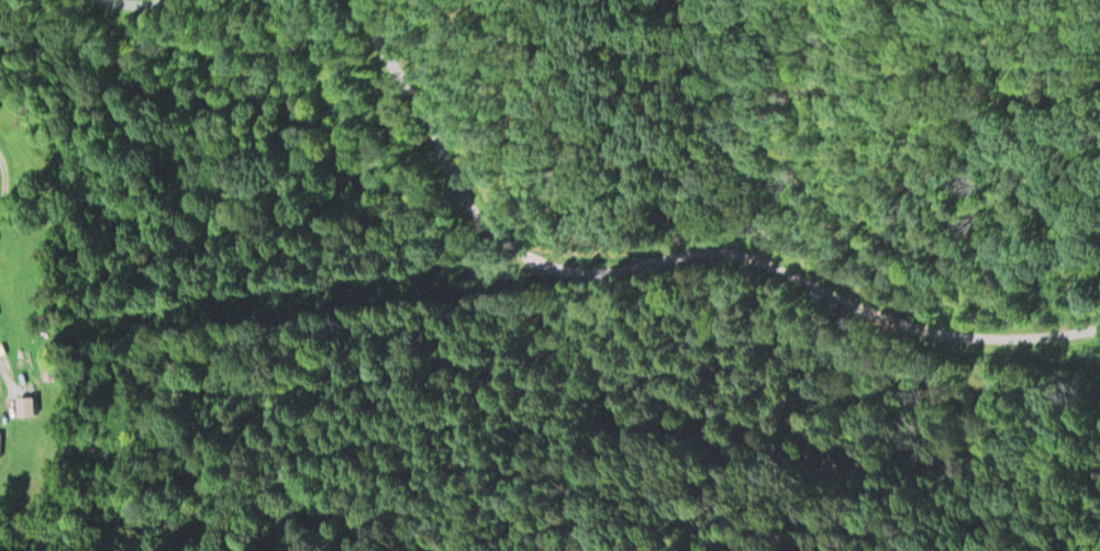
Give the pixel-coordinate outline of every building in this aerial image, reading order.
[(20,394),(20,414),(36,414),(35,393),(20,394)]
